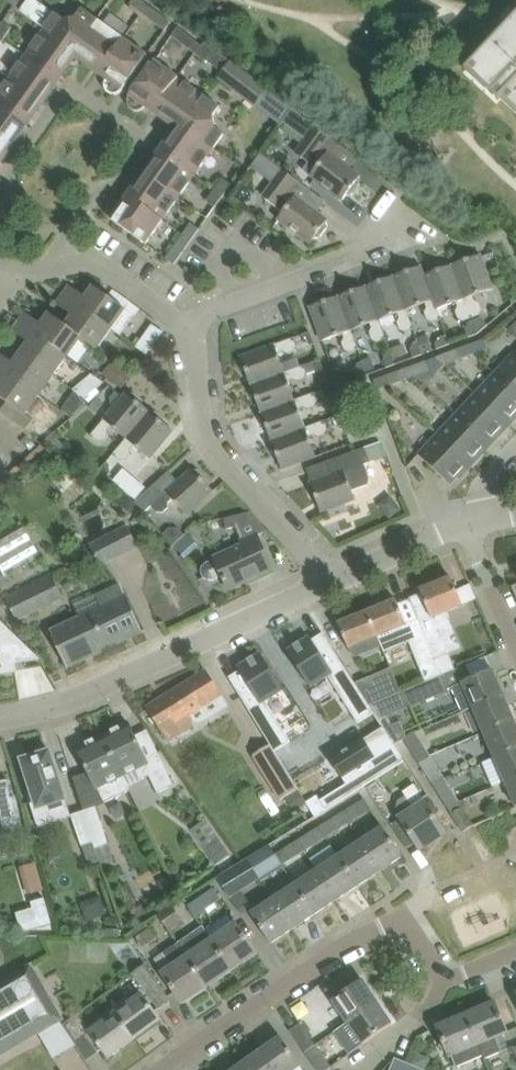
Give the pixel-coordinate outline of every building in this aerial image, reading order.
[(142,13),(149,4),(143,0),(133,0),(130,4),(142,13)] [(149,4),(142,13),(154,21),(160,13),(149,4)] [(55,13),(45,28),(59,37),(61,52),(70,59),(83,56),(90,47),(87,33),(97,19),(82,9),(76,17),(63,19),(55,13)] [(154,21),(165,30),(171,21),(160,13),(154,21)] [(90,47),(83,56),(99,68),(106,58),(108,60),(124,38),(97,19),(87,33),(90,47)] [(502,34),(499,37),(495,41),(472,65),(502,93),(502,94),(515,107),(515,19),(502,34)] [(0,26),(0,36),(4,39),(12,27),(3,21),(0,26)] [(172,35),(184,44),(190,36),(178,27),(172,35)] [(45,28),(26,55),(57,77),(70,59),(61,52),(59,37),(45,28)] [(184,44),(196,53),(202,45),(190,36),(184,44)] [(106,58),(99,68),(109,75),(106,80),(105,82),(105,83),(105,84),(105,86),(105,87),(106,89),(107,90),(108,92),(109,93),(110,93),(111,94),(113,94),(114,94),(115,94),(117,94),(118,94),(120,93),(121,92),(122,90),(147,55),(124,38),(108,60),(106,58)] [(230,60),(205,42),(203,46),(202,45),(196,53),(211,66),(212,65),(222,72),(230,60)] [(26,55),(10,77),(41,100),(57,77),(26,55)] [(155,60),(130,95),(129,97),(128,97),(128,99),(128,101),(128,103),(129,105),(129,106),(130,107),(132,109),(133,110),(136,110),(138,111),(139,110),(142,110),(143,109),(144,108),(148,103),(158,110),(165,101),(163,99),(178,77),(155,60)] [(231,61),(217,79),(255,107),(268,89),(231,61)] [(0,91),(0,104),(25,122),(41,100),(10,77),(0,91)] [(165,101),(158,110),(174,121),(181,112),(195,109),(205,96),(178,77),(163,99),(165,101)] [(181,112),(174,121),(177,134),(186,141),(200,138),(214,148),(224,134),(216,128),(214,115),(220,106),(205,96),(195,109),(181,112)] [(9,145),(25,122),(0,104),(0,138),(9,145)] [(311,176),(325,186),(343,199),(347,194),(353,195),(361,183),(359,178),(360,176),(334,156),(342,145),(316,126),(296,152),(310,163),(311,162),(318,167),(311,176)] [(177,134),(164,153),(195,175),(214,148),(200,138),(186,141),(177,134)] [(9,145),(0,138),(0,157),(9,145)] [(164,153),(148,175),(179,198),(195,175),(164,153)] [(285,210),(279,219),(311,243),(314,238),(319,238),(328,226),(327,221),(328,219),(302,200),(309,189),(292,176),(283,170),(264,196),(277,206),(278,205),(285,210)] [(148,175),(133,195),(143,202),(141,204),(163,220),(179,198),(148,175)] [(223,178),(215,189),(224,195),(232,184),(223,178)] [(206,201),(215,207),(224,195),(215,189),(206,201)] [(109,217),(110,218),(146,244),(163,220),(141,204),(143,202),(133,195),(126,206),(122,203),(120,202),(119,201),(117,201),(116,201),(115,201),(113,202),(111,203),(109,204),(108,205),(108,206),(107,208),(107,209),(107,210),(107,212),(107,213),(107,214),(108,216),(109,217)] [(191,222),(183,233),(192,240),(200,228),(191,222)] [(183,233),(175,246),(183,252),(192,240),(183,233)] [(175,264),(183,252),(175,246),(166,258),(175,264)] [(481,254),(453,264),(473,318),(479,316),(482,310),(479,303),(475,300),(473,295),(493,288),(481,254)] [(453,264),(425,274),(438,308),(456,302),(457,307),(455,312),(457,319),(463,321),(473,318),(453,264)] [(438,308),(425,274),(422,265),(394,276),(407,309),(425,303),(427,307),(425,312),(427,319),(432,322),(441,318),(438,308)] [(394,276),(366,286),(379,320),(398,313),(399,318),(397,323),(399,330),(405,332),(413,329),(406,309),(407,309),(394,276)] [(86,296),(70,285),(63,294),(112,329),(126,309),(108,296),(94,286),(86,296)] [(366,286),(338,296),(351,330),(352,330),(370,323),(372,328),(370,333),(372,340),(377,342),(386,339),(379,320),(366,286)] [(113,288),(108,296),(126,309),(135,315),(140,308),(113,288)] [(112,329),(63,294),(57,303),(73,315),(66,325),(81,337),(97,349),(112,329)] [(338,296),(310,306),(323,340),(343,333),(345,338),(343,343),(345,350),(350,352),(359,349),(352,330),(351,330),(338,296)] [(25,312),(19,321),(67,356),(81,337),(66,325),(50,313),(42,324),(25,312)] [(482,317),(474,320),(478,334),(488,325),(482,317)] [(466,329),(469,337),(478,334),(474,320),(469,322),(466,329)] [(67,356),(19,321),(12,330),(28,342),(21,352),(54,375),(67,356)] [(508,330),(515,338),(515,322),(512,326),(508,330)] [(136,347),(147,354),(163,332),(152,324),(136,347)] [(310,331),(302,334),(305,342),(311,345),(315,344),(310,331)] [(436,345),(437,349),(450,344),(447,335),(439,338),(436,345)] [(418,341),(422,354),(433,350),(428,336),(417,340),(418,341)] [(298,346),(294,337),(241,357),(242,360),(240,364),(242,370),(246,372),(251,385),(285,372),(278,353),(283,352),(289,354),(295,351),(298,346)] [(484,339),(471,344),(475,353),(487,348),(484,339)] [(411,350),(414,357),(422,354),(418,341),(414,343),(411,350)] [(471,344),(457,349),(460,358),(475,353),(471,344)] [(396,364),(409,359),(404,346),(391,351),(396,364)] [(384,359),(387,367),(396,364),(391,351),(387,353),(384,359)] [(39,395),(54,375),(21,352),(14,363),(0,353),(0,367),(39,395)] [(496,374),(515,393),(515,354),(496,374)] [(367,374),(377,371),(372,358),(363,361),(367,374)] [(325,371),(320,359),(312,362),(315,369),(321,373),(325,371)] [(425,360),(412,365),(416,375),(429,370),(425,360)] [(356,370),(358,378),(367,374),(363,361),(359,363),(356,370)] [(106,377),(120,387),(130,373),(116,363),(106,377)] [(304,365),(285,372),(251,385),(252,388),(251,392),(254,398),(256,399),(261,413),(296,400),(295,399),(289,381),(293,379),(299,381),(305,379),(308,373),(304,365)] [(412,365),(399,370),(402,380),(416,375),(412,365)] [(0,367),(0,380),(1,381),(0,382),(0,396),(24,414),(17,423),(26,429),(33,420),(26,414),(39,395),(0,367)] [(73,388),(85,397),(104,381),(92,372),(73,388)] [(391,384),(388,374),(374,379),(378,389),(391,384)] [(477,394),(509,425),(515,418),(515,393),(496,374),(477,394)] [(335,399),(331,387),(322,390),(325,397),(331,400),(335,399)] [(116,391),(111,397),(111,404),(114,407),(91,435),(97,440),(104,439),(108,434),(107,429),(111,425),(127,438),(113,454),(114,454),(150,411),(127,391),(123,397),(116,391)] [(315,392),(295,399),(296,400),(261,413),(263,416),(261,420),(262,426),(267,428),(272,441),(306,428),(305,427),(299,408),(303,407),(309,409),(315,407),(318,401),(317,400),(315,392)] [(477,394),(457,414),(489,443),(495,436),(497,438),(509,425),(477,394)] [(98,398),(90,407),(96,413),(105,404),(98,398)] [(150,411),(114,454),(119,459),(127,458),(131,454),(130,448),(134,444),(150,458),(173,430),(150,411)] [(345,427),(341,414),(332,417),(335,425),(342,428),(345,427)] [(457,414),(438,434),(471,466),(484,452),(482,450),(489,443),(457,414)] [(306,428),(272,441),(273,443),(271,447),(273,454),(277,455),(282,469),(316,456),(309,436),(314,434),(319,437),(325,434),(328,429),(325,420),(305,427),(306,428)] [(419,454),(434,469),(450,484),(457,477),(460,478),(471,466),(438,434),(419,454)] [(381,441),(327,461),(332,475),(311,482),(321,511),(355,499),(352,490),(368,485),(368,478),(367,473),(368,472),(365,464),(387,456),(381,441)] [(98,472),(105,478),(111,471),(110,464),(108,461),(98,472)] [(169,471),(143,496),(136,502),(146,511),(152,506),(157,511),(163,511),(168,507),(168,502),(172,498),(187,514),(214,491),(193,468),(178,481),(169,471)] [(378,504),(390,519),(402,511),(390,496),(378,504)] [(209,581),(215,581),(223,577),(229,588),(254,577),(255,579),(274,571),(258,535),(269,530),(252,511),(225,518),(226,528),(235,525),(244,545),(215,558),(206,562),(202,567),(201,572),(204,579),(209,581)] [(128,525),(97,540),(89,544),(100,565),(138,546),(128,525)] [(5,597),(17,620),(64,597),(57,583),(61,581),(59,576),(55,578),(52,573),(5,597)] [(435,658),(451,651),(442,630),(451,627),(445,612),(463,605),(452,577),(420,590),(422,593),(410,597),(419,620),(422,626),(431,647),(435,658)] [(51,631),(58,647),(67,667),(143,631),(121,583),(74,605),(80,617),(51,631)] [(397,599),(369,611),(379,636),(385,651),(409,641),(419,664),(435,658),(431,647),(422,626),(419,620),(407,625),(397,599)] [(369,611),(339,623),(349,648),(379,636),(369,611)] [(40,658),(0,620),(0,675),(17,671),(15,658),(34,655),(35,659),(40,658)] [(303,637),(286,648),(310,685),(327,674),(357,721),(373,710),(370,706),(359,688),(355,683),(322,630),(305,641),(303,637)] [(247,667),(230,678),(271,744),(276,752),(292,742),(267,701),(284,691),(261,653),(244,664),(247,667)] [(467,664),(407,690),(413,704),(449,688),(452,687),(463,712),(474,707),(474,708),(504,695),(493,669),(473,678),(467,664)] [(401,693),(391,668),(355,683),(359,688),(370,706),(383,701),(401,693)] [(148,707),(160,725),(170,741),(196,725),(190,715),(203,707),(221,695),(205,671),(148,707)] [(504,695),(474,708),(484,732),(515,719),(504,695)] [(484,732),(495,757),(515,748),(515,722),(515,719),(484,732)] [(400,721),(385,728),(395,744),(405,738),(407,737),(400,721)] [(129,723),(103,735),(123,775),(144,765),(158,793),(174,785),(159,753),(146,759),(129,723)] [(347,784),(321,800),(327,810),(387,772),(405,760),(395,744),(385,728),(384,727),(332,760),(347,784)] [(407,737),(405,738),(410,748),(412,751),(418,760),(430,755),(415,732),(407,737)] [(78,747),(97,788),(104,803),(130,790),(123,775),(103,735),(78,747)] [(276,752),(271,744),(255,756),(280,798),(287,794),(298,787),(276,752)] [(495,757),(506,782),(515,777),(515,748),(495,757)] [(22,759),(29,780),(32,790),(27,792),(37,821),(50,817),(47,805),(66,799),(50,750),(22,759)] [(430,755),(418,760),(433,784),(445,778),(430,755)] [(416,779),(405,760),(387,772),(398,790),(416,779)] [(506,782),(515,805),(515,777),(506,782)] [(445,778),(433,784),(447,806),(459,801),(445,778)] [(3,827),(18,825),(13,797),(11,798),(8,781),(0,783),(0,810),(3,827)] [(398,801),(396,810),(402,819),(401,819),(420,849),(446,832),(415,785),(405,792),(407,795),(398,801)] [(300,791),(288,798),(296,811),(300,809),(308,804),(300,791)] [(365,799),(343,812),(349,823),(372,809),(365,799)] [(459,801),(447,806),(464,831),(474,825),(459,801)] [(97,807),(84,811),(96,848),(109,843),(97,807)] [(96,848),(84,811),(71,815),(82,846),(93,842),(96,848)] [(343,812),(321,826),(327,837),(349,823),(343,812)] [(191,829),(216,866),(230,857),(217,838),(219,837),(206,819),(191,829)] [(321,826),(298,840),(305,851),(327,837),(321,826)] [(383,827),(362,841),(381,871),(403,856),(383,827)] [(298,840),(275,854),(282,865),(305,851),(298,840)] [(362,841),(340,855),(360,884),(381,871),(362,841)] [(269,844),(247,858),(260,878),(282,865),(275,854),(269,844)] [(340,855),(318,870),(338,899),(360,884),(340,855)] [(229,897),(238,892),(260,878),(247,858),(216,877),(229,897)] [(36,863),(20,868),(29,895),(45,890),(36,863)] [(318,870),(296,884),(315,914),(338,899),(318,870)] [(296,884),(274,899),(294,928),(315,914),(296,884)] [(220,899),(213,888),(188,905),(195,916),(220,899)] [(242,893),(232,900),(241,911),(250,904),(242,893)] [(82,903),(85,913),(103,907),(100,897),(82,903)] [(34,909),(17,914),(22,932),(52,924),(45,898),(32,902),(34,909)] [(252,913),(259,924),(271,943),(294,928),(274,899),(252,913)] [(158,915),(169,931),(184,922),(172,905),(158,915)] [(237,922),(211,939),(231,970),(257,952),(237,922)] [(202,926),(178,943),(207,987),(231,970),(211,939),(202,926)] [(136,937),(144,948),(157,938),(149,927),(136,937)] [(162,972),(170,985),(183,1003),(207,987),(178,943),(163,953),(171,966),(162,972)] [(65,1020),(32,964),(0,982),(0,1058),(65,1020)] [(134,973),(147,991),(160,1008),(169,1001),(157,984),(159,982),(146,964),(134,973)] [(348,974),(326,989),(333,1000),(348,1022),(377,1002),(362,980),(355,985),(348,974)] [(128,998),(113,1008),(135,1038),(161,1019),(142,994),(131,1002),(128,998)] [(348,1022),(335,1031),(351,1053),(392,1024),(377,1002),(348,1022)] [(495,1003),(467,1015),(486,1059),(502,1052),(496,1037),(508,1032),(495,1003)] [(91,1032),(109,1057),(135,1038),(113,1008),(99,1018),(103,1023),(91,1032)] [(91,1032),(78,1013),(64,1024),(76,1042),(87,1034),(91,1032)] [(452,1055),(457,1067),(484,1056),(485,1059),(486,1059),(467,1015),(438,1027),(451,1056),(452,1055)] [(300,1023),(290,1030),(305,1052),(315,1045),(300,1023)] [(260,1052),(273,1069),(295,1069),(301,1065),(281,1037),(260,1052)] [(76,1044),(55,1058),(63,1069),(93,1069),(76,1044)] [(305,1052),(318,1069),(326,1069),(331,1067),(315,1045),(305,1052)] [(238,1067),(241,1069),(273,1069),(260,1052),(238,1067)] [(391,1069),(425,1069),(396,1058),(391,1069)]
